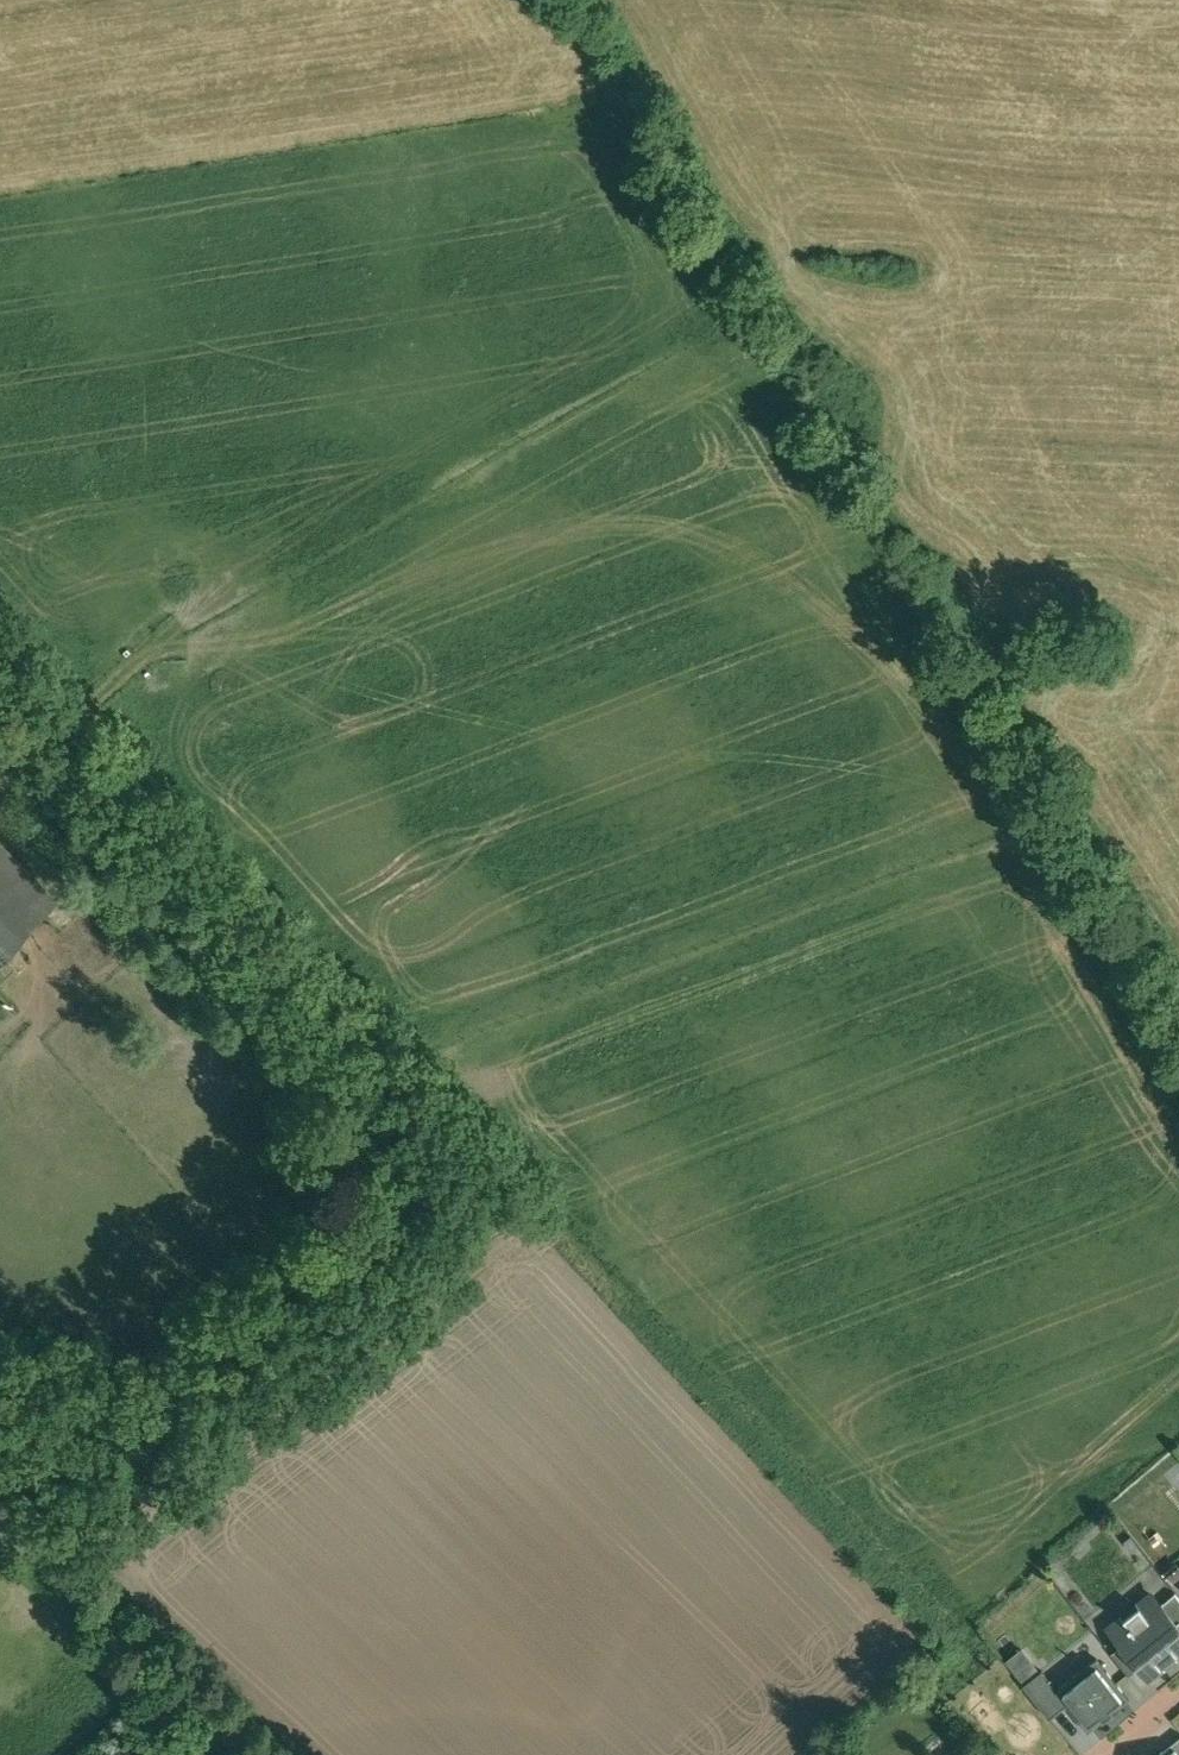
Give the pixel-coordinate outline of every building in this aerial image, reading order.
[(0,839),(0,956),(59,898),(0,839)] [(1162,1599),(1178,1620),(1178,1589),(1177,1587),(1162,1599)] [(1111,1624),(1149,1672),(1178,1648),(1178,1620),(1162,1599),(1155,1589),(1111,1624)] [(1005,1653),(1020,1672),(1036,1658),(1021,1640),(1005,1653)] [(1125,1691),(1093,1649),(1056,1678),(1067,1693),(1088,1720),(1125,1691)] [(1050,1706),(1067,1693),(1056,1678),(1040,1657),(1023,1670),(1050,1706)] [(1170,1731),(1176,1740),(1178,1744),(1178,1725),(1170,1731)] [(1176,1740),(1156,1754),(1178,1754),(1178,1744),(1176,1740)] [(955,1754),(978,1754),(969,1744),(955,1754)]
